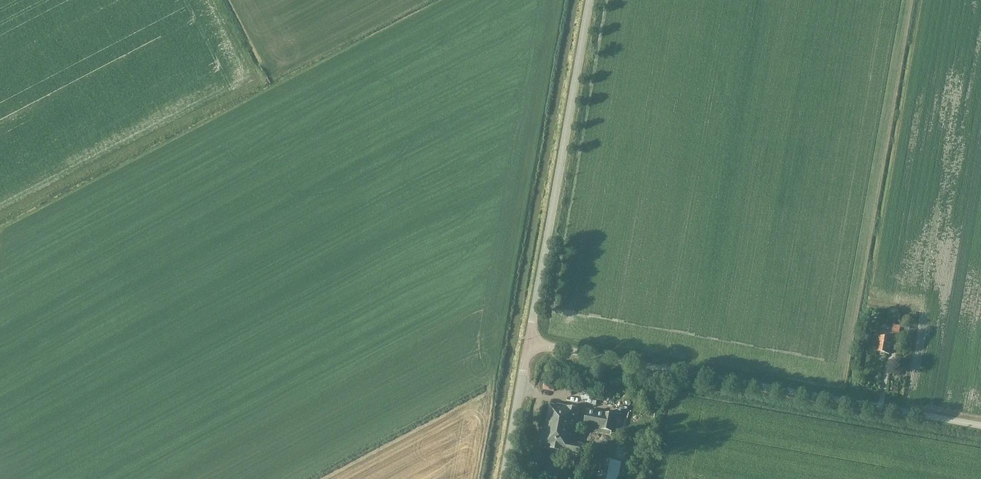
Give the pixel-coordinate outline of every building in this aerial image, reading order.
[(878,337),(876,352),(889,354),(891,338),(898,339),(900,326),(893,325),(891,333),(880,332),(879,337),(878,337)] [(556,406),(547,404),(539,447),(580,455),(582,444),(572,442),(579,409),(556,404),(556,406)] [(614,415),(589,411),(586,426),(611,431),(614,415)] [(622,463),(601,458),(596,478),(618,478),(622,463)]
